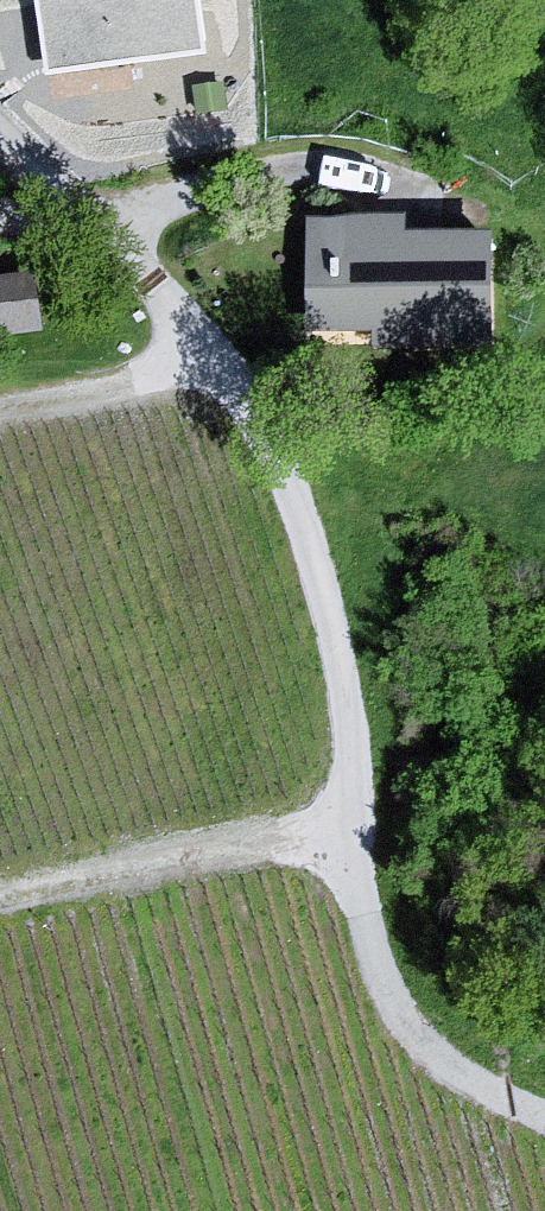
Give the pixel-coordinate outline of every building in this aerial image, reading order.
[(63,92),(209,72),(202,0),(42,0),(63,92)] [(478,220),(290,217),(287,358),(476,361),(478,220)]
